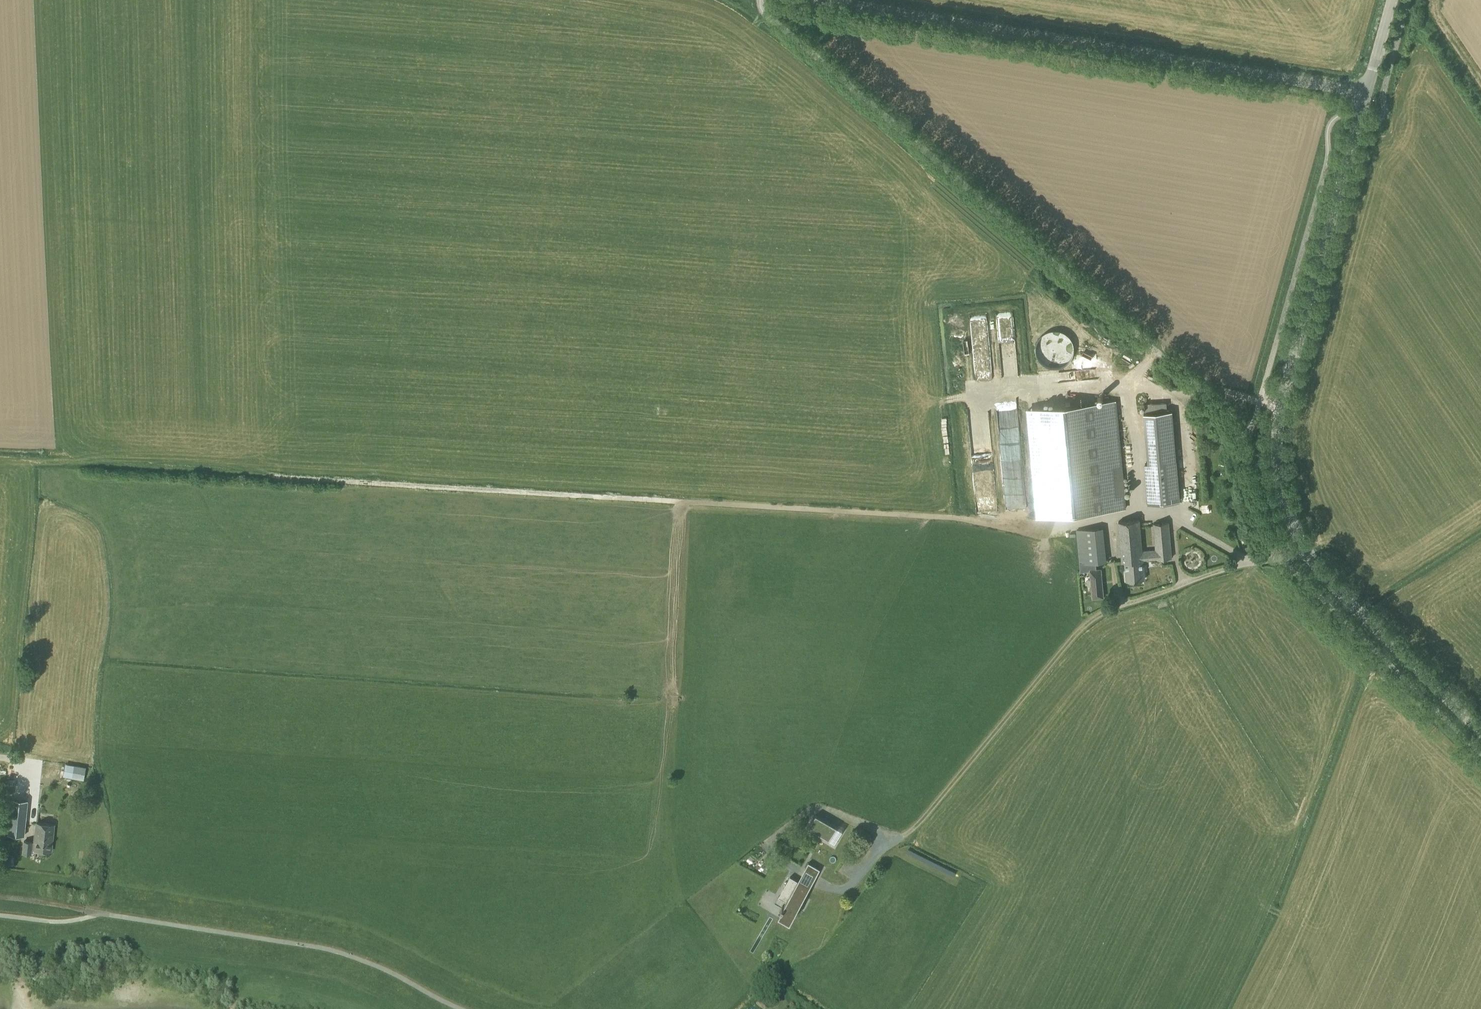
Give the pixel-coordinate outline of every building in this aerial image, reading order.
[(1400,52),(1399,60),(1408,62),(1410,54),(1400,52)] [(1002,315),(1007,376),(1018,375),(1014,314),(1002,315)] [(976,352),(991,351),(990,336),(975,337),(976,352)] [(1025,410),(1035,517),(1126,509),(1116,401),(1065,406),(1025,410)] [(1163,443),(1153,443),(1153,453),(1163,453),(1163,443)] [(1149,504),(1180,502),(1176,461),(1145,464),(1149,504)] [(997,471),(978,472),(980,505),(998,504),(997,471)] [(1142,551),(1140,520),(1119,522),(1122,562),(1125,562),(1127,581),(1145,580),(1143,561),(1172,558),(1169,522),(1154,524),(1156,550),(1142,551)] [(1093,570),(1092,563),(1106,561),(1103,528),(1077,531),(1081,571),(1090,570),(1093,598),(1104,597),(1101,570),(1093,570)] [(1188,560),(1196,571),(1205,564),(1197,554),(1188,560)] [(73,766),(72,778),(84,780),(86,767),(74,765),(73,766)] [(25,836),(28,801),(10,799),(7,834),(25,836)] [(834,845),(843,830),(816,815),(807,829),(834,845)] [(51,851),(52,838),(36,836),(34,850),(51,851)] [(851,860),(842,870),(854,881),(863,871),(851,860)] [(817,876),(820,870),(808,863),(805,869),(817,876)] [(800,883),(789,877),(783,889),(790,893),(783,905),(782,905),(781,908),(782,908),(779,913),(793,920),(811,886),(801,881),(800,883)]
